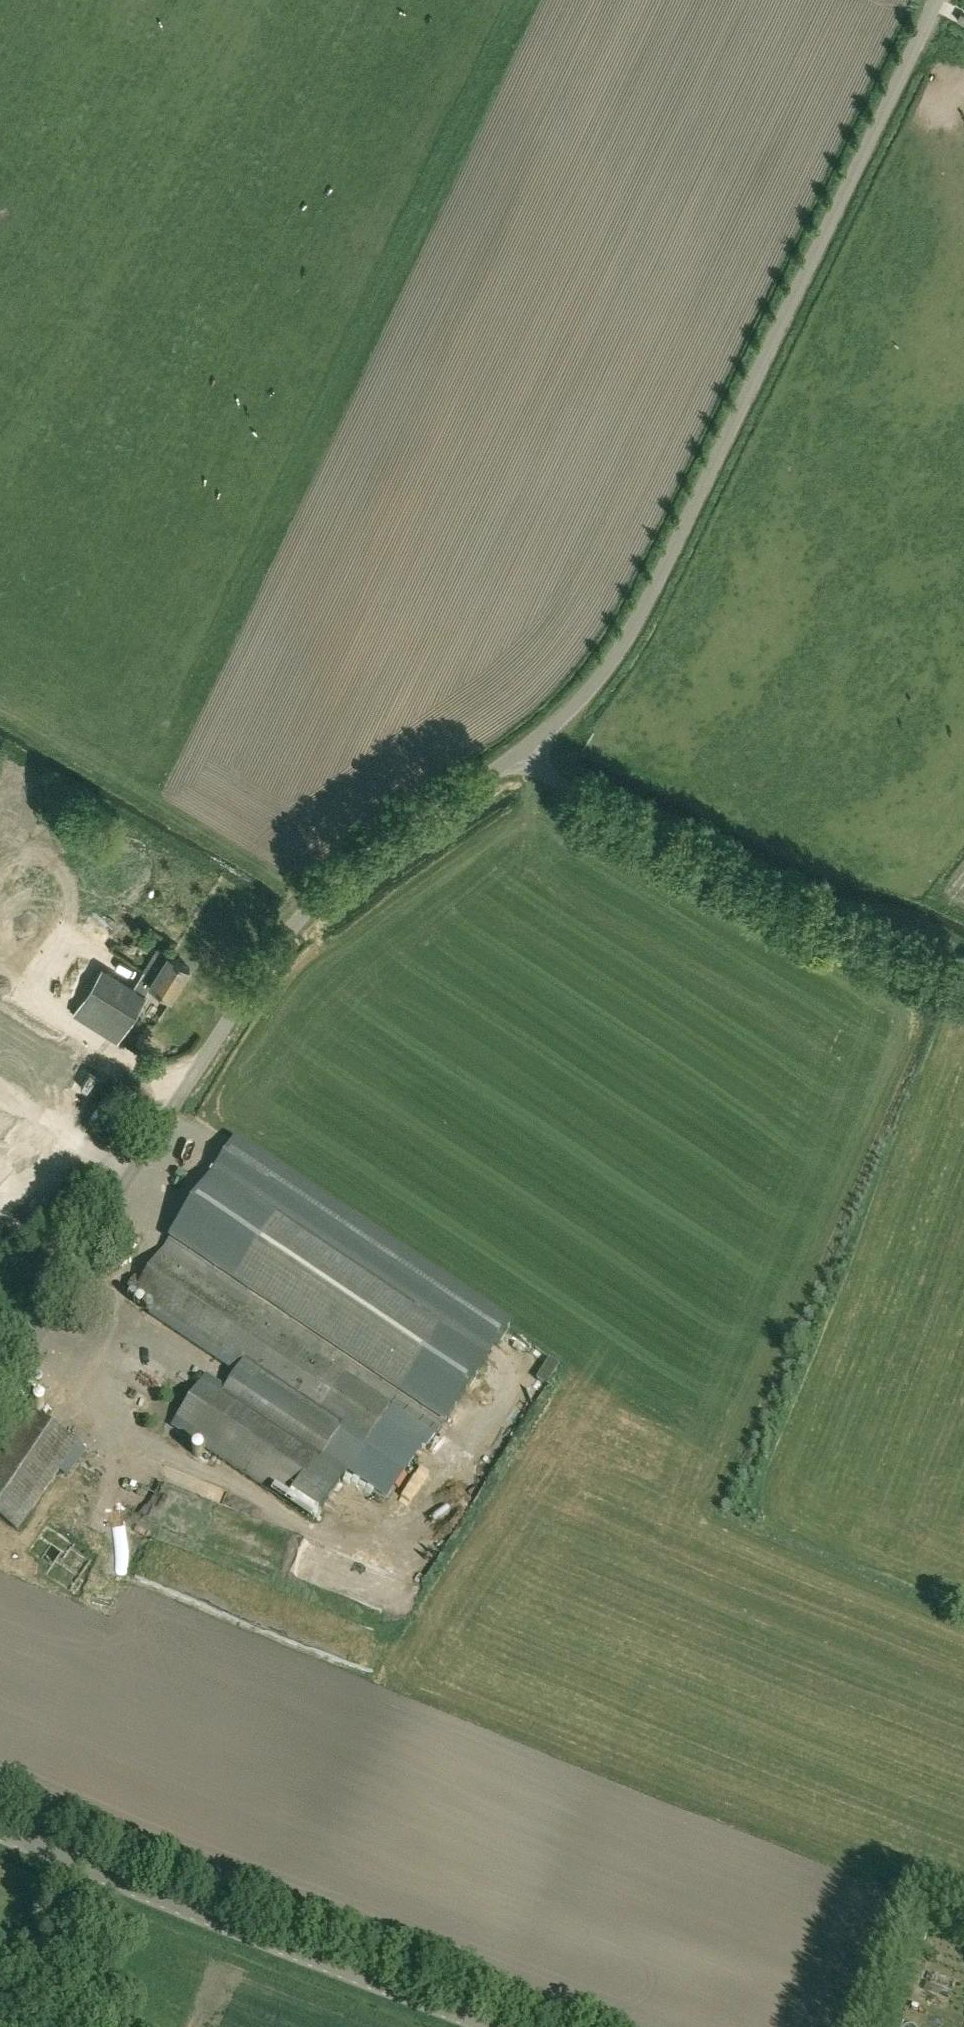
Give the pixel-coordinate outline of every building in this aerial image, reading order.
[(195,951),(204,968),(213,964),(205,947),(195,951)] [(74,1019),(117,1045),(152,988),(172,1001),(192,969),(170,956),(154,981),(143,974),(133,991),(103,972),(74,1019)] [(174,1427),(291,1505),(316,1521),(354,1463),(330,1447),(341,1431),(366,1447),(394,1405),(363,1385),(372,1371),(447,1422),(514,1322),(238,1139),(172,1239),(266,1301),(257,1315),(163,1252),(142,1283),(136,1279),(128,1289),(257,1375),(241,1399),(208,1376),(174,1427)] [(0,1449),(0,1519),(19,1532),(78,1445),(27,1411),(0,1449)] [(43,1913),(53,1920),(60,1908),(50,1902),(43,1913)]
